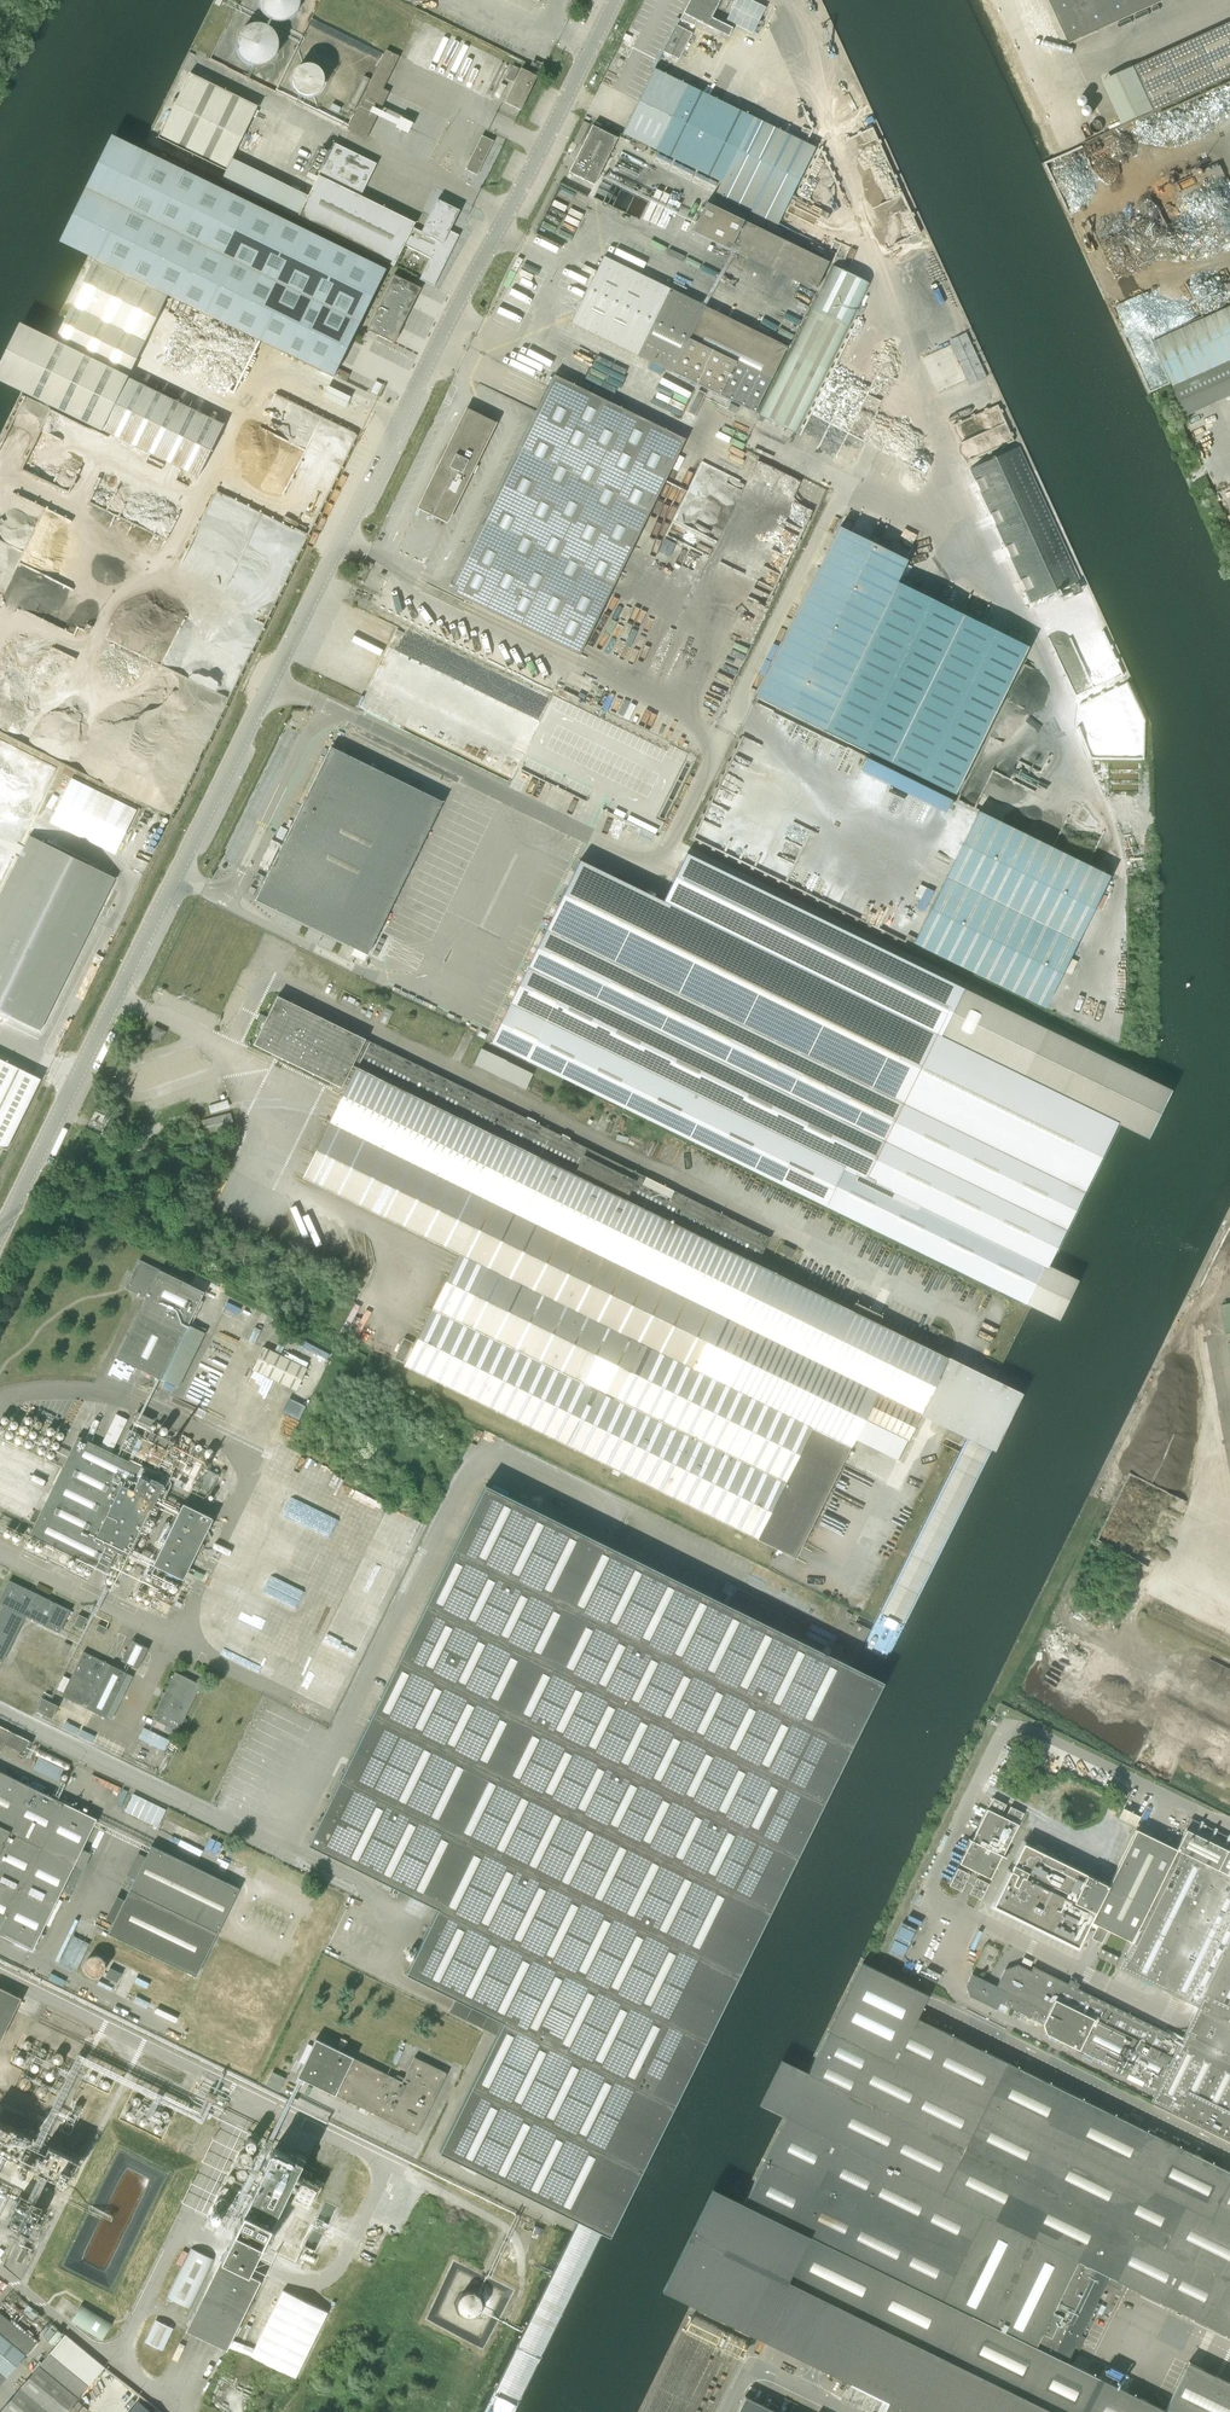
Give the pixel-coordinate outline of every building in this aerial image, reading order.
[(298,3),(298,2),(298,1),(298,0),(256,0),(256,1),(256,2),(256,3),(256,4),(256,5),(256,6),(256,7),(257,8),(257,9),(257,10),(258,11),(258,12),(259,13),(259,14),(260,15),(260,16),(261,16),(261,17),(262,17),(262,18),(263,18),(263,19),(264,19),(265,20),(266,20),(266,21),(267,21),(268,21),(268,22),(269,22),(270,22),(270,23),(271,23),(272,23),(273,23),(274,23),(274,24),(275,24),(276,24),(277,24),(278,24),(279,24),(280,24),(280,23),(281,23),(282,23),(283,23),(284,23),(284,22),(285,22),(286,22),(287,21),(288,21),(289,20),(290,20),(290,19),(291,19),(291,18),(292,18),(292,17),(293,17),(293,16),(294,16),(294,15),(294,14),(295,14),(295,13),(296,13),(296,12),(296,11),(297,11),(297,10),(297,9),(297,8),(298,7),(298,6),(298,5),(298,4),(298,3)] [(719,0),(689,0),(682,13),(706,25),(728,37),(733,28),(711,16),(719,0)] [(736,1),(727,18),(752,31),(765,8),(749,0),(734,0),(736,1)] [(1166,0),(1049,0),(1070,44),(1166,0)] [(1153,112),(1229,77),(1229,23),(1219,28),(1133,67),(1102,81),(1123,126),(1153,112)] [(676,24),(663,50),(678,58),(691,32),(676,24)] [(247,28),(246,28),(246,29),(245,29),(244,29),(243,30),(242,30),(242,31),(241,32),(240,32),(240,33),(239,34),(238,35),(237,36),(237,37),(236,37),(236,38),(236,39),(235,40),(235,41),(235,42),(234,42),(234,43),(234,44),(234,45),(234,46),(234,47),(234,48),(234,49),(234,50),(234,51),(234,52),(234,53),(235,53),(235,54),(235,55),(236,56),(236,57),(236,58),(237,58),(237,59),(238,60),(239,61),(240,62),(240,63),(241,63),(242,64),(243,65),(244,66),(245,66),(246,66),(247,67),(248,67),(249,68),(250,68),(251,68),(252,68),(253,68),(254,69),(255,69),(256,69),(257,68),(258,68),(259,68),(260,68),(261,68),(262,67),(263,67),(264,67),(264,66),(265,66),(266,66),(267,65),(268,65),(268,64),(269,63),(270,63),(270,62),(271,61),(272,60),(273,59),(273,58),(274,58),(274,57),(274,56),(275,55),(275,54),(275,53),(276,52),(276,51),(276,50),(276,49),(276,48),(276,47),(276,46),(276,45),(276,44),(276,43),(276,42),(275,42),(275,41),(275,40),(274,39),(274,38),(274,37),(273,37),(273,36),(272,35),(272,34),(271,34),(270,33),(270,32),(269,32),(268,31),(268,30),(267,30),(266,29),(265,29),(264,29),(264,28),(263,28),(262,28),(262,27),(261,27),(260,27),(259,27),(258,27),(258,26),(257,26),(256,26),(255,26),(254,26),(253,26),(252,26),(252,27),(251,27),(250,27),(249,27),(248,27),(248,28),(247,28)] [(347,130),(360,136),(399,57),(386,51),(347,130)] [(537,74),(541,64),(533,60),(532,63),(531,65),(529,70),(537,74)] [(323,81),(324,80),(323,80),(323,79),(323,78),(323,77),(323,76),(323,75),(322,74),(322,73),(321,72),(320,71),(320,70),(319,70),(319,69),(318,69),(318,68),(317,68),(316,67),(315,67),(314,66),(313,66),(312,65),(311,65),(310,65),(309,65),(308,65),(307,65),(306,65),(305,65),(304,65),(303,65),(302,66),(301,66),(300,67),(299,68),(298,68),(297,69),(296,70),(295,71),(295,72),(294,73),(293,74),(293,75),(293,76),(292,77),(292,78),(292,79),(292,80),(292,81),(292,82),(292,83),(292,84),(293,85),(293,86),(293,87),(294,88),(295,89),(295,90),(296,91),(297,92),(298,92),(298,93),(299,93),(300,94),(301,95),(302,95),(303,95),(304,96),(305,96),(306,96),(307,96),(308,96),(309,96),(310,96),(311,96),(312,96),(313,95),(314,95),(315,94),(316,94),(317,93),(318,93),(318,92),(319,92),(319,91),(320,90),(321,89),(322,88),(322,87),(323,86),(323,85),(323,84),(323,83),(323,82),(323,81)] [(504,103),(520,110),(536,76),(521,69),(512,87),(506,99),(504,103)] [(830,248),(844,216),(813,149),(814,148),(654,69),(622,134),(719,182),(713,194),(775,225),(777,222),(830,248)] [(160,139),(226,171),(258,106),(192,74),(160,139)] [(567,171),(593,184),(617,137),(591,124),(567,171)] [(465,170),(477,175),(493,141),(482,136),(465,170)] [(394,266),(404,245),(431,258),(421,279),(433,285),(443,265),(444,265),(450,251),(448,249),(451,244),(449,241),(445,239),(459,211),(437,200),(421,232),(413,228),(415,223),(360,196),(376,164),(334,143),(297,219),(394,266)] [(57,244),(93,261),(142,161),(105,144),(57,244)] [(308,172),(314,175),(320,163),(313,160),(308,172)] [(332,378),(337,369),(381,278),(142,161),(93,261),(332,378)] [(812,292),(826,263),(704,203),(690,231),(812,292)] [(752,412),(784,346),(601,255),(569,322),(635,354),(752,412)] [(794,432),(800,419),(867,284),(832,267),(811,305),(757,414),(794,432)] [(393,275),(380,303),(367,330),(393,343),(407,316),(420,288),(393,275)] [(1229,362),(1229,307),(1153,342),(1173,388),(1229,362)] [(895,325),(860,310),(804,432),(852,454),(899,351),(886,345),(895,325)] [(28,395),(50,348),(52,343),(14,326),(0,357),(0,381),(28,395)] [(969,357),(960,361),(970,384),(989,376),(969,330),(959,334),(969,357)] [(349,375),(337,369),(332,378),(345,384),(349,375)] [(498,488),(451,585),(449,591),(579,655),(685,440),(554,376),(498,488)] [(330,386),(325,397),(347,408),(353,397),(330,386)] [(417,508),(446,522),(495,423),(466,408),(417,508)] [(1031,604),(1080,581),(1019,448),(969,471),(1031,604)] [(894,579),(905,558),(839,526),(755,692),(826,727),(949,789),(1024,648),(894,579)] [(513,777),(557,675),(399,608),(355,710),(513,777)] [(330,747),(255,900),(367,955),(443,802),(330,747)] [(71,775),(50,822),(118,851),(139,804),(71,775)] [(1046,1007),(1110,876),(978,810),(914,941),(1046,1007)] [(651,844),(658,827),(642,821),(644,817),(638,815),(633,829),(640,832),(637,838),(651,844)] [(40,1031),(115,878),(29,835),(0,894),(0,1011),(40,1031)] [(280,844),(270,840),(258,866),(267,871),(280,844)] [(961,987),(936,1040),(571,861),(484,1039),(522,1058),(1029,1305),(1141,1075),(1132,1071),(1130,1070),(1131,1067),(1127,1065),(963,984),(961,987)] [(264,876),(257,873),(251,884),(259,887),(264,876)] [(245,896),(251,899),(255,890),(250,887),(245,896)] [(302,1177),(458,1254),(404,1365),(795,1557),(846,1453),(850,1447),(864,1419),(907,1441),(921,1411),(948,1358),(878,1323),(881,1315),(854,1302),(851,1310),(757,1264),(770,1238),(674,1191),(630,1169),(587,1147),(587,1148),(338,1026),(277,996),(254,1044),(341,1087),(343,1084),(347,1086),(332,1115),(306,1170),(302,1177)] [(155,1029),(151,1036),(157,1039),(156,1041),(160,1043),(164,1034),(155,1029)] [(482,1055),(475,1070),(515,1087),(521,1072),(482,1055)] [(4,1152),(15,1130),(25,1111),(40,1079),(0,1059),(0,1150),(4,1152)] [(93,1117),(100,1121),(103,1115),(96,1112),(93,1117)] [(230,1113),(202,1120),(205,1135),(234,1127),(230,1113)] [(126,1290),(145,1299),(159,1270),(141,1261),(126,1290)] [(159,1270),(155,1280),(145,1299),(116,1358),(161,1379),(183,1334),(199,1302),(204,1292),(159,1270)] [(394,1358),(403,1363),(413,1343),(404,1338),(394,1358)] [(252,1369),(296,1391),(307,1368),(263,1346),(252,1369)] [(300,1418),(307,1400),(290,1393),(283,1411),(300,1418)] [(133,1421),(149,1429),(153,1420),(137,1412),(133,1421)] [(111,1452),(127,1420),(117,1414),(100,1447),(111,1452)] [(135,1455),(158,1467),(167,1450),(165,1449),(169,1441),(150,1432),(147,1440),(144,1438),(135,1455)] [(128,1557),(166,1479),(111,1452),(100,1447),(78,1436),(29,1535),(106,1573),(117,1551),(128,1557)] [(199,1488),(210,1493),(219,1475),(208,1470),(199,1488)] [(440,2150),(562,2210),(838,1648),(489,1477),(310,1842),(440,1906),(408,1971),(505,2018),(440,2150)] [(183,1504),(153,1565),(183,1580),(213,1518),(183,1504)] [(78,1614),(73,1625),(81,1629),(87,1618),(78,1614)] [(95,1630),(104,1635),(108,1628),(98,1624),(95,1630)] [(53,1633),(47,1631),(43,1639),(49,1642),(53,1633)] [(131,1640),(121,1661),(138,1669),(148,1648),(131,1640)] [(71,1645),(66,1643),(61,1654),(66,1657),(71,1645)] [(83,1651),(61,1696),(105,1717),(126,1673),(83,1651)] [(152,1718),(178,1731),(201,1684),(174,1672),(164,1692),(161,1691),(159,1696),(162,1698),(152,1718)] [(65,1688),(70,1676),(65,1674),(60,1685),(65,1688)] [(39,1711),(55,1719),(61,1706),(45,1699),(39,1711)] [(66,1721),(63,1727),(76,1734),(79,1728),(80,1727),(66,1720),(66,1721)] [(32,1741),(10,1730),(0,1726),(0,1741),(4,1743),(26,1754),(30,1744),(32,1741)] [(167,1748),(172,1736),(143,1726),(139,1739),(167,1748)] [(81,1729),(78,1735),(92,1741),(95,1735),(82,1728),(81,1729)] [(38,1756),(35,1768),(62,1775),(65,1763),(38,1756)] [(0,1935),(21,1891),(54,1907),(97,1819),(0,1771),(0,1935)] [(134,1791),(126,1811),(160,1825),(168,1805),(134,1791)] [(989,1806),(1002,1812),(1007,1803),(993,1796),(989,1806)] [(1119,1816),(1137,1822),(1141,1811),(1124,1804),(1119,1816)] [(1006,1814),(1020,1821),(1025,1811),(1011,1805),(1006,1814)] [(990,1848),(1003,1854),(1019,1823),(988,1808),(964,1855),(983,1864),(990,1848)] [(1185,1833),(1177,1850),(1137,1830),(1109,1886),(1023,1844),(993,1906),(1079,1948),(1091,1922),(1097,1925),(1092,1936),(1102,1940),(1107,1930),(1132,1942),(1119,1968),(1197,2006),(1187,2026),(1181,2040),(1077,1988),(1079,1984),(1070,1979),(1067,1984),(1033,1967),(1031,1971),(1018,1964),(1005,1969),(995,1987),(970,1975),(964,1986),(969,1996),(995,2009),(999,2002),(1016,2010),(1016,2011),(1043,2024),(1046,2034),(1078,2049),(1077,2052),(1082,2054),(1083,2052),(1086,2053),(1084,2056),(1092,2059),(1093,2057),(1114,2067),(1112,2071),(1124,2077),(1126,2073),(1131,2075),(1129,2078),(1147,2086),(1148,2084),(1157,2088),(1151,2101),(1229,2140),(1229,1855),(1185,1833)] [(194,1977),(216,1933),(238,1888),(151,1845),(145,1858),(135,1853),(125,1875),(134,1880),(124,1901),(114,1897),(104,1919),(113,1923),(108,1935),(194,1977)] [(958,1867),(951,1882),(963,1888),(970,1873),(958,1867)] [(978,1877),(970,1892),(982,1898),(990,1882),(978,1877)] [(889,1949),(903,1956),(917,1927),(903,1920),(889,1949)] [(1119,1958),(1101,1949),(1097,1957),(1115,1966),(1119,1958)] [(104,1970),(105,1967),(105,1964),(104,1961),(102,1959),(98,1956),(96,1955),(93,1955),(90,1957),(87,1959),(85,1962),(84,1965),(85,1969),(86,1973),(90,1975),(93,1976),(97,1976),(100,1975),(103,1972),(104,1970)] [(772,2144),(693,2306),(910,2411),(1229,2411),(1229,2384),(1186,2362),(1163,2411),(1160,2409),(1146,2403),(1063,2363),(1071,2348),(1076,2351),(1083,2338),(1077,2335),(1086,2316),(1091,2318),(1098,2304),(1093,2302),(1102,2283),(1116,2290),(1120,2283),(1229,2337),(1229,2172),(916,2018),(928,1995),(862,1962),(772,2144)] [(105,1977),(117,1983),(122,1973),(109,1967),(105,1977)] [(0,2041),(16,2009),(21,1998),(0,1988),(0,2040),(0,2041)] [(335,2095),(417,2135),(447,2073),(414,2057),(404,2078),(397,2075),(395,2079),(353,2058),(353,2057),(315,2039),(297,2077),(335,2095)] [(268,2082),(281,2088),(287,2075),(274,2069),(268,2082)] [(72,2168),(76,2146),(74,2136),(77,2132),(72,2128),(73,2121),(69,2095),(59,2093),(52,2104),(58,2108),(53,2109),(43,2124),(53,2130),(40,2132),(50,2134),(48,2142),(22,2124),(21,2119),(0,2104),(0,2144),(2,2143),(4,2145),(10,2144),(17,2148),(21,2142),(24,2160),(72,2168)] [(141,2102),(141,2101),(141,2100),(140,2099),(140,2098),(139,2098),(138,2097),(137,2097),(136,2097),(135,2097),(134,2097),(134,2098),(133,2098),(133,2099),(132,2100),(132,2101),(132,2102),(133,2103),(133,2104),(134,2104),(134,2105),(135,2105),(136,2105),(137,2105),(138,2105),(139,2104),(140,2104),(140,2103),(141,2102)] [(125,2116),(126,2117),(126,2118),(127,2118),(127,2119),(128,2119),(129,2119),(130,2119),(131,2119),(132,2119),(133,2118),(133,2117),(134,2116),(134,2115),(134,2114),(133,2114),(133,2113),(133,2112),(132,2112),(131,2111),(130,2111),(129,2111),(128,2111),(127,2111),(127,2112),(126,2113),(125,2114),(125,2115),(125,2116)] [(169,2116),(169,2115),(169,2114),(169,2113),(168,2113),(168,2112),(167,2112),(167,2111),(166,2111),(165,2111),(164,2111),(163,2111),(162,2112),(161,2112),(161,2113),(161,2114),(160,2114),(160,2115),(160,2116),(161,2117),(162,2118),(163,2119),(164,2119),(165,2119),(166,2119),(167,2118),(168,2118),(168,2117),(168,2116),(169,2116)] [(140,2124),(141,2125),(141,2126),(142,2126),(143,2126),(144,2126),(145,2126),(146,2126),(146,2125),(147,2125),(147,2124),(148,2124),(148,2123),(148,2122),(148,2121),(148,2120),(147,2120),(147,2119),(146,2118),(145,2118),(144,2118),(143,2118),(142,2118),(141,2118),(141,2119),(140,2120),(139,2121),(139,2122),(139,2123),(140,2124)] [(153,2129),(154,2130),(154,2131),(155,2132),(156,2133),(157,2133),(158,2133),(159,2133),(160,2133),(160,2132),(161,2132),(162,2131),(162,2130),(162,2129),(162,2128),(162,2127),(161,2126),(160,2125),(159,2124),(158,2124),(157,2124),(156,2125),(155,2125),(155,2126),(154,2126),(154,2127),(154,2128),(153,2129)] [(220,2259),(247,2272),(301,2163),(274,2149),(220,2259)] [(305,2164),(301,2172),(311,2177),(315,2169),(305,2164)] [(18,2202),(5,2232),(28,2243),(41,2213),(18,2202)] [(167,2297),(191,2309),(215,2259),(191,2248),(167,2297)] [(185,2331),(225,2351),(259,2281),(219,2261),(185,2331)] [(283,2286),(253,2354),(300,2374),(330,2306),(283,2286)] [(483,2307),(482,2305),(482,2301),(480,2299),(479,2297),(475,2294),(474,2294),(472,2293),(469,2293),(468,2293),(464,2294),(461,2295),(458,2298),(456,2302),(455,2305),(456,2309),(456,2312),(458,2314),(459,2316),(463,2319),(464,2319),(466,2320),(469,2320),(470,2320),(474,2319),(477,2318),(480,2315),(481,2313),(482,2310),(483,2307)] [(101,2341),(111,2325),(79,2305),(70,2321),(101,2341)] [(156,2320),(145,2342),(162,2350),(173,2328),(156,2320)] [(26,2353),(0,2332),(0,2384),(26,2353)] [(0,2411),(67,2411),(79,2398),(105,2366),(65,2333),(39,2365),(22,2386),(3,2408),(0,2411)] [(1175,2357),(1160,2388),(1168,2392),(1183,2361),(1175,2357)] [(1124,2388),(1128,2380),(1089,2361),(1085,2369),(1124,2388)] [(776,2411),(778,2407),(765,2401),(763,2405),(744,2396),(737,2411),(776,2411)] [(130,2411),(151,2411),(139,2402),(130,2411)]
